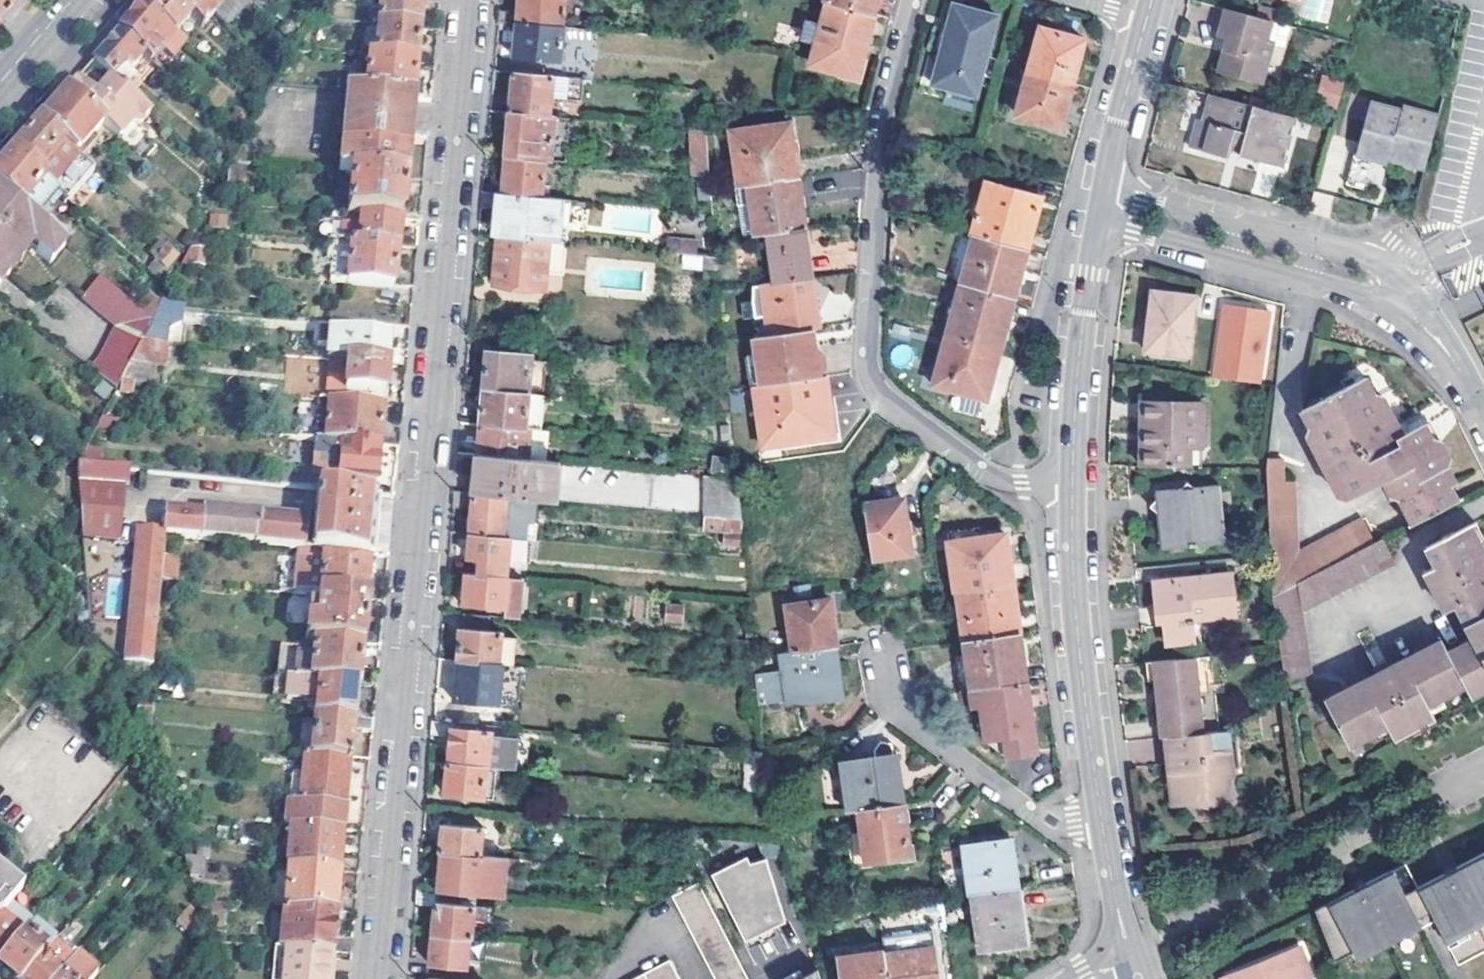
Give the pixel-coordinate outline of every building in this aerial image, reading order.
[(1,14),(14,0),(0,0),(0,13),(1,14)] [(204,0),(172,0),(157,16),(176,33),(192,16),(204,26),(216,13),(204,0)] [(239,0),(204,0),(216,13),(226,4),(230,8),(239,0)] [(378,26),(418,29),(420,0),(374,0),(374,4),(380,5),(378,26)] [(636,0),(520,0),(520,6),(519,10),(500,8),(497,21),(517,23),(564,28),(633,34),(636,0)] [(873,13),(877,0),(825,0),(825,1),(828,2),(873,13)] [(811,64),(856,75),(873,13),(828,2),(811,64)] [(154,59),(176,33),(157,16),(145,5),(127,25),(122,31),(146,52),(154,59)] [(953,5),(932,85),(976,97),(997,17),(953,5)] [(1227,44),(1218,75),(1262,86),(1272,47),(1266,45),(1271,25),(1226,14),(1218,41),(1227,44)] [(564,28),(517,23),(513,73),(545,76),(545,62),(562,62),(564,28)] [(378,26),(375,59),(414,63),(414,59),(419,60),(421,46),(415,45),(418,29),(378,26)] [(1082,39),(1039,28),(1027,72),(1071,83),(1082,39)] [(95,60),(113,77),(128,60),(134,65),(146,52),(122,31),(110,44),(95,60)] [(154,59),(146,52),(134,65),(128,60),(113,77),(132,93),(159,63),(154,59)] [(368,59),(364,94),(411,99),(414,63),(375,59),(368,59)] [(1027,72),(1015,115),(1059,127),(1071,83),(1027,72)] [(562,116),(563,101),(551,99),(553,77),(545,76),(513,73),(509,111),(562,116)] [(138,127),(152,110),(132,93),(113,77),(102,89),(99,93),(80,76),(69,89),(121,137),(130,126),(138,127)] [(1318,107),(1336,112),(1342,88),(1324,83),(1318,107)] [(79,153),(103,123),(67,91),(61,98),(42,120),(64,140),(79,153)] [(351,173),(403,178),(411,99),(364,94),(343,92),(335,171),(351,173)] [(1294,122),(1209,99),(1202,122),(1217,126),(1215,132),(1211,131),(1204,157),(1227,163),(1230,155),(1232,147),(1243,150),(1241,158),(1240,162),(1281,173),(1294,122)] [(1386,166),(1422,176),(1437,121),(1401,110),(1399,115),(1369,107),(1354,161),(1377,167),(1380,158),(1387,161),(1386,166)] [(566,161),(569,116),(562,116),(509,111),(506,154),(544,159),(566,161)] [(229,121),(236,128),(244,119),(236,113),(229,121)] [(64,140),(42,120),(29,134),(15,150),(37,169),(64,140)] [(746,128),(753,184),(800,177),(792,122),(746,128)] [(1188,152),(1204,157),(1211,131),(1215,132),(1217,126),(1202,122),(1201,126),(1195,125),(1188,152)] [(690,127),(692,175),(709,177),(704,129),(701,128),(690,127)] [(1230,155),(1241,158),(1243,150),(1232,147),(1230,155)] [(46,178),(37,169),(15,150),(9,156),(0,166),(0,185),(22,205),(46,178)] [(542,196),(544,159),(506,154),(502,192),(542,196)] [(1377,167),(1354,161),(1351,170),(1375,176),(1377,167)] [(360,215),(399,218),(403,178),(351,173),(347,213),(360,215)] [(293,189),(306,190),(308,175),(295,174),(293,189)] [(750,185),(755,234),(806,227),(800,177),(753,184),(750,185)] [(700,183),(701,205),(712,205),(709,181),(700,183)] [(984,181),(969,235),(973,236),(1025,250),(1039,197),(984,181)] [(34,248),(53,264),(68,247),(22,205),(0,185),(0,287),(11,275),(4,268),(27,241),(34,248)] [(542,196),(502,192),(498,235),(549,241),(554,241),(556,220),(569,221),(570,199),(542,196)] [(659,209),(589,204),(587,229),(657,234),(659,209)] [(357,242),(396,245),(399,223),(399,218),(360,215),(357,242)] [(755,234),(759,263),(773,261),(775,282),(812,277),(806,227),(755,234)] [(493,284),(544,288),(549,241),(498,235),(493,284)] [(973,236),(959,284),(1013,298),(1025,250),(973,236)] [(668,238),(666,251),(682,252),(693,253),(694,241),(668,238)] [(328,279),(392,286),(396,245),(357,242),(327,239),(325,259),(330,259),(328,279)] [(11,275),(34,248),(27,241),(4,268),(11,275)] [(157,260),(167,268),(177,256),(166,248),(157,260)] [(192,263),(206,264),(207,250),(194,249),(192,263)] [(680,265),(717,268),(716,256),(693,253),(682,252),(680,265)] [(767,316),(768,333),(812,327),(818,326),(813,285),(812,277),(775,282),(755,284),(754,301),(742,303),(743,318),(767,316)] [(90,369),(116,391),(121,381),(142,341),(151,322),(103,278),(84,300),(118,329),(99,359),(90,369)] [(944,338),(998,351),(1013,298),(959,284),(944,338)] [(1151,331),(1146,330),(1143,351),(1189,359),(1197,300),(1151,292),(1148,315),(1153,316),(1151,331)] [(186,305),(162,302),(151,322),(142,341),(169,344),(170,329),(175,329),(183,325),(186,305)] [(1215,380),(1259,385),(1267,315),(1223,310),(1218,356),(1223,357),(1223,364),(1217,363),(1215,380)] [(753,335),(756,357),(760,384),(819,376),(813,337),(812,327),(768,333),(753,335)] [(347,362),(385,365),(388,337),(317,328),(314,345),(328,347),(326,360),(347,362)] [(932,385),(986,399),(998,351),(944,338),(932,385)] [(152,369),(166,369),(169,344),(142,341),(121,381),(135,382),(150,384),(152,369)] [(480,370),(478,384),(484,385),(484,388),(528,392),(533,354),(487,350),(486,371),(480,370)] [(752,385),(760,384),(756,357),(748,358),(752,385)] [(344,392),(382,396),(385,365),(347,362),(344,392)] [(760,445),(832,436),(825,376),(819,376),(760,384),(752,385),(760,445)] [(1391,416),(1395,411),(1389,399),(1382,396),(1371,377),(1304,411),(1310,425),(1307,431),(1341,496),(1347,497),(1369,485),(1366,480),(1382,471),(1395,497),(1402,499),(1416,524),(1467,498),(1459,485),(1465,482),(1455,465),(1459,459),(1450,441),(1443,440),(1435,423),(1412,435),(1406,424),(1403,426),(1398,429),(1391,416)] [(299,397),(327,400),(328,383),(301,380),(299,397)] [(120,392),(134,393),(135,382),(121,381),(120,392)] [(525,429),(528,392),(484,388),(480,425),(525,429)] [(544,393),(528,392),(525,429),(540,430),(544,393)] [(324,440),(378,445),(382,406),(329,401),(324,440)] [(1143,449),(1137,449),(1138,470),(1186,470),(1186,451),(1199,451),(1200,405),(1137,404),(1137,433),(1142,432),(1143,449)] [(1398,429),(1403,426),(1395,411),(1391,416),(1398,429)] [(704,421),(702,436),(723,438),(724,423),(704,421)] [(1443,440),(1450,441),(1440,421),(1435,423),(1443,440)] [(542,459),(545,430),(540,430),(525,429),(480,425),(477,454),(535,459),(542,459)] [(314,475),(374,481),(378,445),(324,440),(314,438),(312,456),(316,457),(314,475)] [(99,451),(85,449),(76,466),(97,468),(99,451)] [(1199,470),(1199,451),(1186,451),(1186,470),(1199,470)] [(532,498),(535,459),(477,454),(474,493),(514,496),(532,498)] [(702,471),(725,472),(728,460),(703,459),(702,471)] [(1366,519),(1301,553),(1297,546),(1292,485),(1281,483),(1284,463),(1268,461),(1261,512),(1273,598),(1377,545),(1366,519)] [(127,489),(128,470),(97,468),(76,466),(77,484),(123,488),(127,489)] [(280,486),(308,488),(309,471),(281,468),(280,486)] [(703,474),(702,513),(738,516),(740,517),(736,477),(703,474)] [(1168,536),(1169,551),(1214,547),(1212,521),(1221,520),(1217,486),(1191,489),(1184,483),(1182,487),(1179,490),(1153,493),(1158,537),(1168,536)] [(77,484),(81,539),(114,542),(123,488),(77,484)] [(374,496),(318,489),(314,523),(203,513),(203,518),(164,515),(162,533),(162,537),(368,556),(370,538),(374,496)] [(453,509),(472,510),(471,533),(510,536),(514,496),(474,493),(455,491),(453,509)] [(866,504),(873,560),(910,554),(902,500),(866,504)] [(702,513),(701,528),(738,530),(738,516),(702,513)] [(1224,546),(1221,520),(1212,521),(1214,547),(1224,546)] [(1462,527),(1474,549),(1478,546),(1467,524),(1462,527)] [(971,525),(945,528),(947,541),(973,537),(971,525)] [(1372,677),(1319,703),(1342,748),(1369,734),(1381,728),(1383,734),(1386,738),(1427,718),(1421,707),(1435,700),(1457,689),(1462,700),(1483,689),(1483,568),(1480,561),(1474,549),(1462,527),(1418,550),(1428,569),(1418,574),(1439,614),(1448,610),(1466,644),(1440,658),(1434,646),(1383,671),(1372,677)] [(135,530),(125,665),(153,667),(159,582),(160,558),(162,537),(162,533),(135,530)] [(471,533),(468,557),(481,559),(479,574),(507,577),(510,536),(471,533)] [(973,537),(947,541),(954,591),(956,590),(1011,583),(1003,533),(973,537)] [(1168,536),(1158,537),(1160,552),(1169,551),(1168,536)] [(1273,598),(1283,684),(1310,681),(1303,613),(1395,567),(1382,543),(1377,545),(1273,598)] [(173,583),(175,560),(160,558),(159,582),(173,583)] [(318,596),(363,600),(367,566),(322,562),(318,596)] [(462,604),(521,609),(524,579),(507,577),(479,574),(466,573),(462,604)] [(1175,588),(1175,582),(1153,585),(1156,609),(1162,608),(1166,647),(1194,644),(1192,623),(1234,618),(1230,576),(1186,581),(1186,587),(1175,588)] [(1011,583),(956,590),(963,640),(1018,633),(1011,583)] [(314,641),(359,645),(363,600),(318,596),(315,622),(306,621),(304,640),(314,641)] [(776,604),(783,653),(835,647),(832,623),(829,599),(776,604)] [(670,605),(669,620),(697,623),(699,607),(670,605)] [(497,663),(501,630),(489,629),(489,616),(463,613),(458,660),(497,663)] [(951,655),(957,691),(970,690),(1025,682),(1018,633),(963,640),(965,653),(951,655)] [(736,638),(736,655),(744,655),(746,687),(755,687),(754,674),(751,639),(736,638)] [(293,679),(356,684),(359,645),(314,641),(311,653),(296,651),(293,679)] [(789,703),(842,697),(835,647),(783,653),(786,670),(754,674),(755,687),(756,697),(787,695),(789,703)] [(1196,685),(1207,684),(1205,674),(1212,672),(1210,659),(1146,667),(1148,686),(1155,684),(1160,728),(1201,723),(1198,699),(1196,685)] [(433,715),(464,718),(466,702),(500,705),(504,664),(497,663),(458,660),(455,700),(435,699),(433,715)] [(1372,677),(1383,671),(1380,665),(1369,671),(1372,677)] [(313,717),(353,720),(356,684),(293,679),(288,679),(286,699),(315,702),(313,717)] [(1004,757),(1034,750),(1025,682),(970,690),(976,734),(1004,757)] [(1209,698),(1207,684),(1196,685),(1198,699),(1209,698)] [(742,686),(745,717),(759,718),(756,697),(755,687),(746,687),(742,686)] [(1421,707),(1427,718),(1441,711),(1435,700),(1421,707)] [(309,756),(349,759),(351,732),(371,735),(372,722),(353,720),(313,717),(309,756)] [(1427,718),(1386,738),(1390,748),(1431,727),(1427,718)] [(489,765),(492,733),(453,729),(453,723),(433,721),(431,734),(450,737),(448,761),(489,765)] [(1162,742),(1167,741),(1203,737),(1201,723),(1160,728),(1162,742)] [(1381,728),(1369,734),(1371,740),(1383,734),(1381,728)] [(1167,741),(1172,777),(1180,776),(1184,805),(1228,800),(1226,779),(1232,777),(1227,734),(1203,737),(1167,741)] [(901,805),(894,755),(839,762),(845,811),(858,810),(901,805)] [(296,826),(342,830),(349,759),(309,756),(304,756),(296,826)] [(445,796),(491,799),(495,766),(489,765),(448,761),(445,796)] [(826,764),(832,814),(845,811),(839,762),(826,764)] [(1176,806),(1184,805),(1180,776),(1172,777),(1176,806)] [(858,810),(865,862),(909,855),(901,805),(858,810)] [(481,854),(484,826),(443,823),(441,851),(481,854)] [(289,866),(338,871),(342,830),(296,826),(290,825),(286,866),(289,866)] [(1014,844),(961,852),(968,897),(971,897),(1021,889),(1014,844)] [(441,851),(440,867),(447,868),(447,875),(445,891),(476,894),(505,897),(508,856),(481,854),(441,851)] [(189,876),(203,877),(205,858),(183,856),(189,876)] [(747,856),(711,874),(745,942),(785,922),(765,859),(750,864),(747,856)] [(1453,945),(1483,930),(1483,861),(1456,874),(1453,867),(1447,869),(1442,872),(1445,879),(1417,893),(1405,868),(1361,886),(1310,907),(1330,957),(1360,944),(1363,953),(1409,935),(1406,926),(1416,923),(1419,931),(1433,925),(1441,942),(1450,938),(1453,945)] [(284,907),(334,912),(338,871),(289,866),(284,907)] [(438,891),(445,891),(447,875),(447,868),(440,867),(438,891)] [(21,893),(0,875),(0,918),(21,893)] [(715,978),(747,978),(698,883),(673,896),(715,978)] [(415,903),(436,905),(433,934),(470,938),(472,938),(473,921),(475,907),(476,894),(445,891),(438,891),(416,888),(415,903)] [(971,897),(978,949),(1028,941),(1021,889),(971,897)] [(21,893),(0,918),(0,920),(22,939),(34,924),(21,893)] [(178,922),(186,929),(199,915),(190,907),(178,922)] [(286,949),(330,953),(334,917),(334,912),(284,907),(280,948),(286,949)] [(475,907),(473,921),(495,923),(496,909),(475,907)] [(212,925),(226,926),(227,909),(213,909),(212,925)] [(0,920),(0,964),(22,939),(0,920)] [(1419,931),(1416,923),(1406,926),(1409,935),(1419,931)] [(0,964),(0,975),(4,978),(23,978),(40,960),(54,942),(34,924),(22,939),(0,964)] [(1453,945),(1444,949),(1455,971),(1483,957),(1483,930),(1453,945)] [(430,965),(467,968),(468,958),(470,938),(433,934),(431,958),(430,965)] [(931,936),(883,943),(883,952),(887,978),(936,978),(931,936)] [(487,939),(472,938),(470,938),(468,958),(485,960),(487,939)] [(1450,938),(1441,942),(1444,949),(1453,945),(1450,938)] [(1305,974),(1293,945),(1226,973),(1228,978),(1293,978),(1305,974)] [(270,978),(282,978),(286,949),(280,948),(274,948),(270,978)] [(330,953),(286,949),(282,978),(327,978),(330,953)] [(841,978),(887,978),(883,952),(838,958),(841,978)] [(670,959),(628,978),(680,978),(670,959)] [(40,960),(23,978),(56,978),(58,976),(40,960)] [(817,970),(797,978),(820,978),(817,970)]
